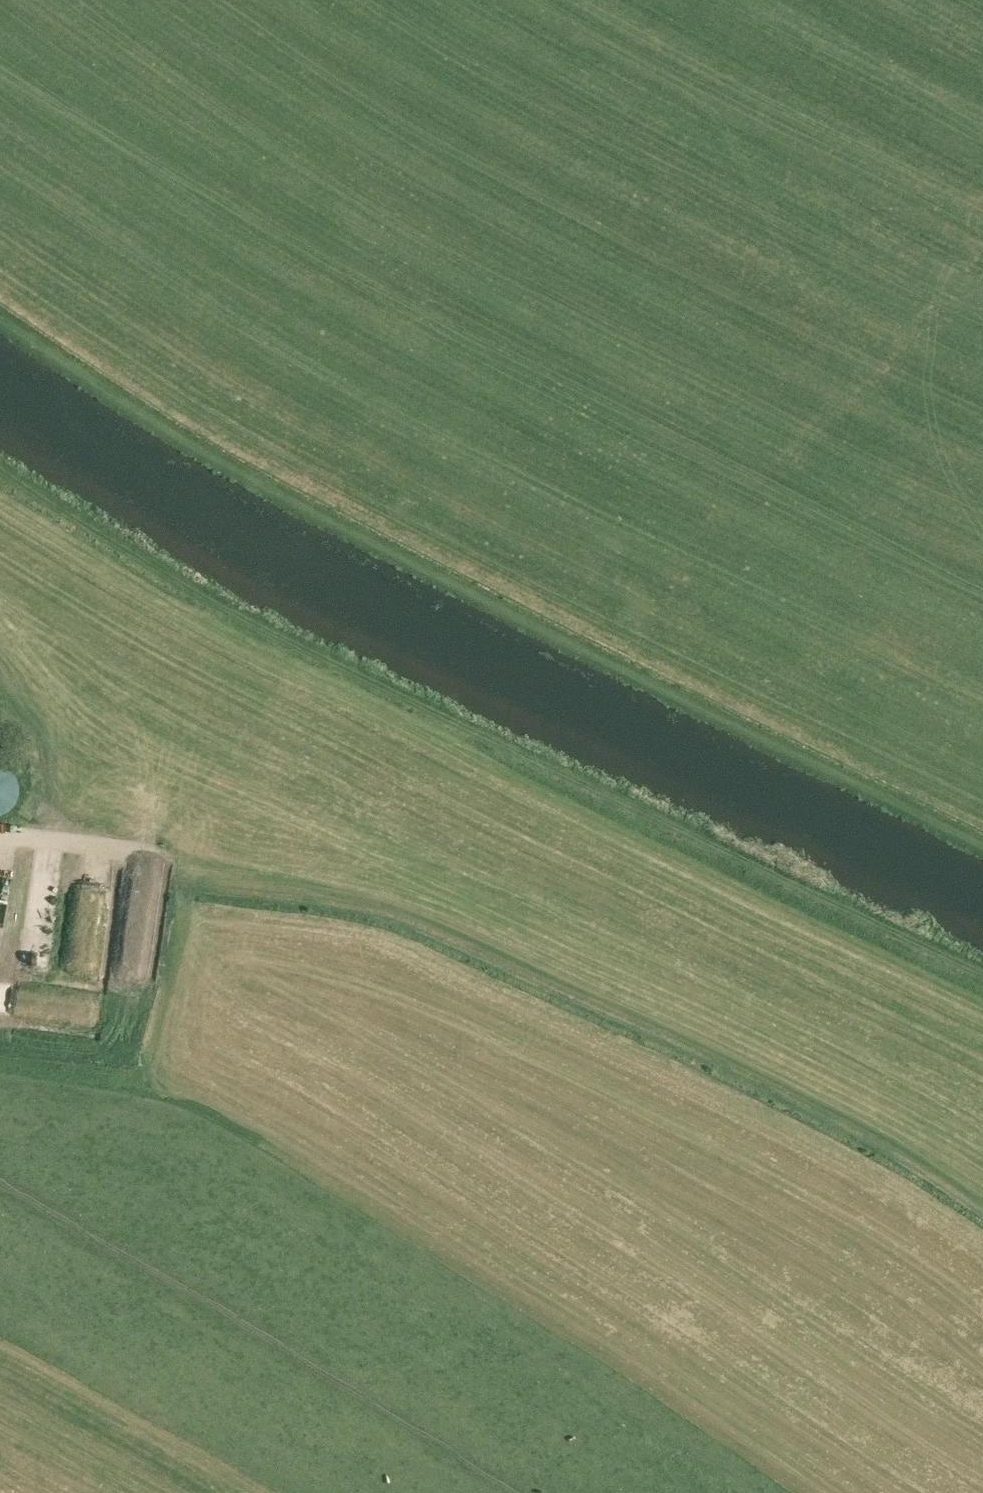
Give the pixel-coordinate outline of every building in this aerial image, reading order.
[(4,815),(7,812),(11,810),(13,806),(15,802),(17,798),(17,794),(17,790),(17,785),(15,781),(13,777),(10,774),(7,771),(4,769),(0,767),(0,817),(4,815)]
